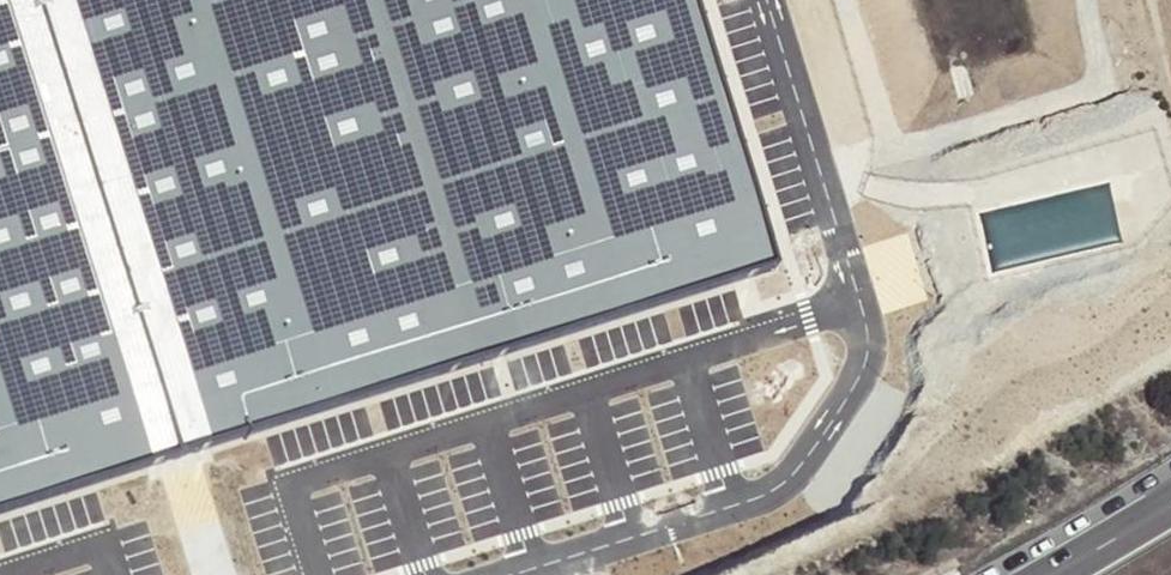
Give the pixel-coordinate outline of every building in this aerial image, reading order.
[(776,256),(740,137),(697,0),(0,0),(0,505),(776,256)]
